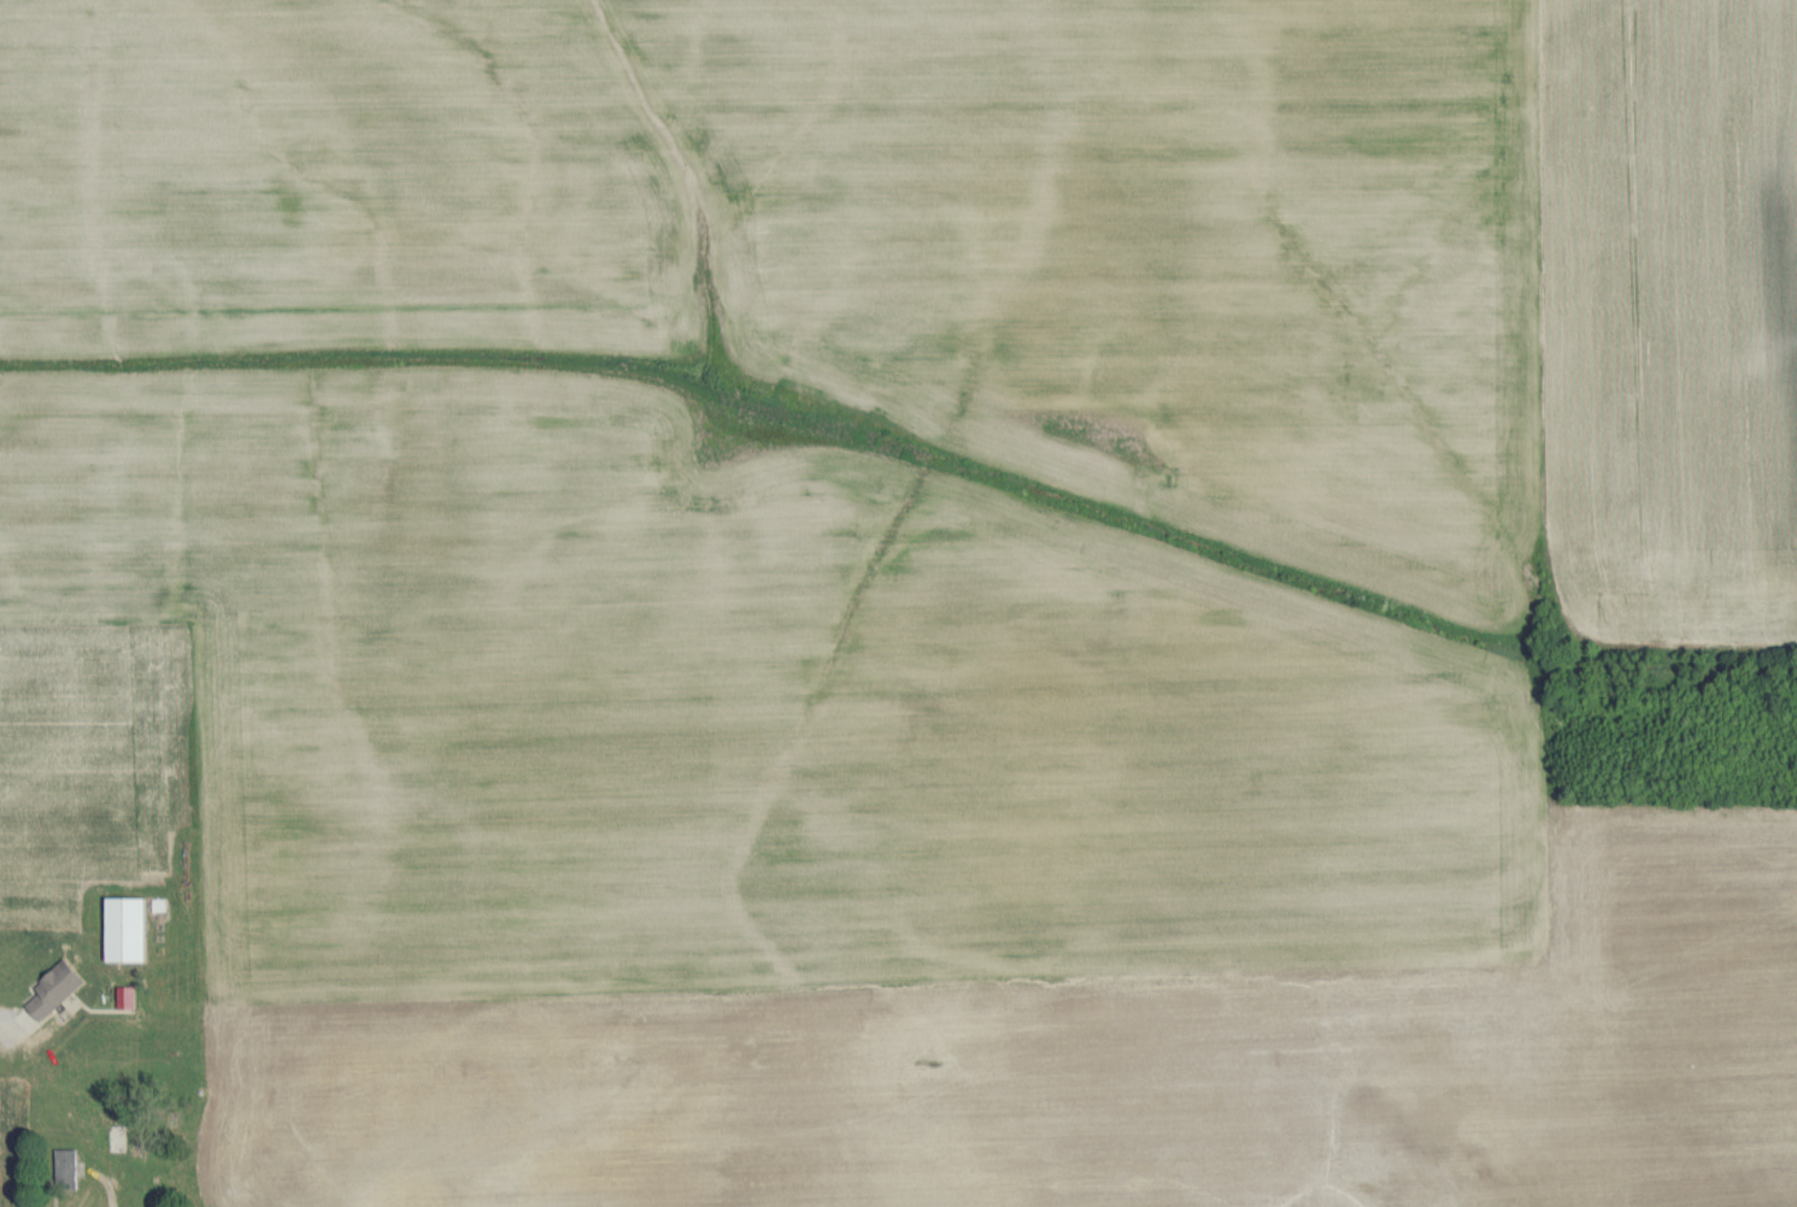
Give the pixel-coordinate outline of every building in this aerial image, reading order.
[(112,960),(150,961),(151,897),(112,897),(112,960)] [(45,1021),(90,979),(70,959),(40,988),(46,993),(32,1007),(45,1021)] [(139,1007),(138,985),(121,986),(122,1007),(139,1007)] [(80,1148),(60,1148),(61,1180),(81,1179),(80,1148)]
